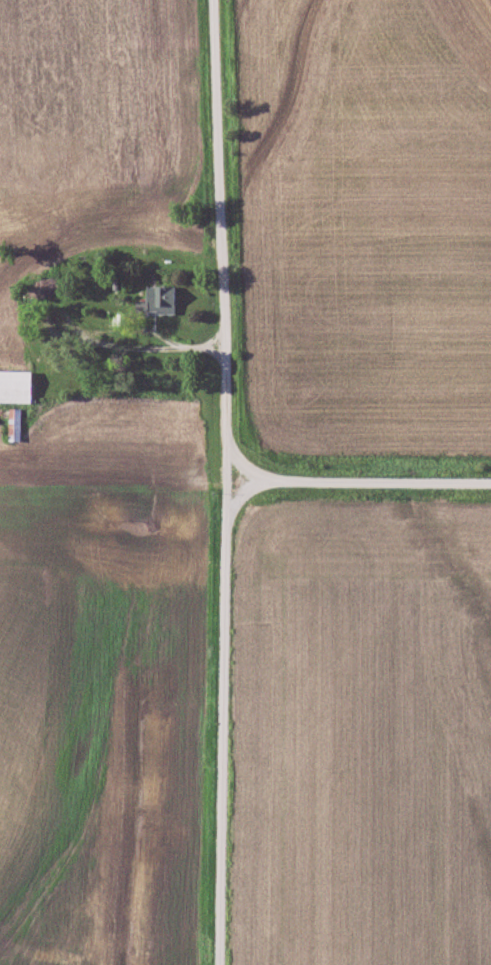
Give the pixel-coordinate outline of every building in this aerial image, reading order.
[(52,279),(30,279),(30,297),(52,297),(52,279)] [(172,284),(144,284),(144,312),(172,312),(172,284)] [(27,368),(0,368),(0,400),(27,400),(27,368)] [(18,439),(18,407),(5,407),(5,439),(18,439)]
